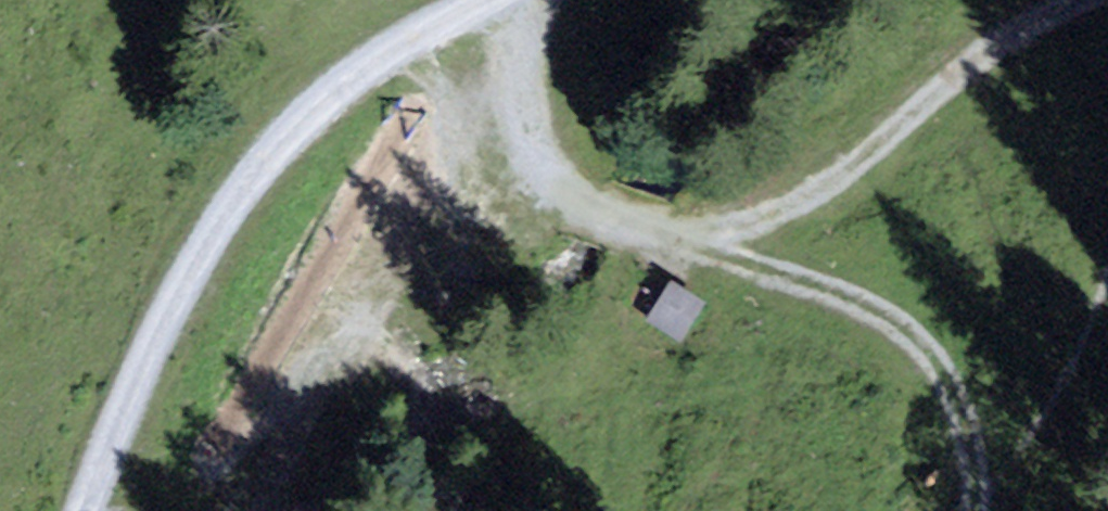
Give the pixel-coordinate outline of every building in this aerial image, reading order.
[(706,309),(670,282),(640,321),(677,348),(706,309)]
